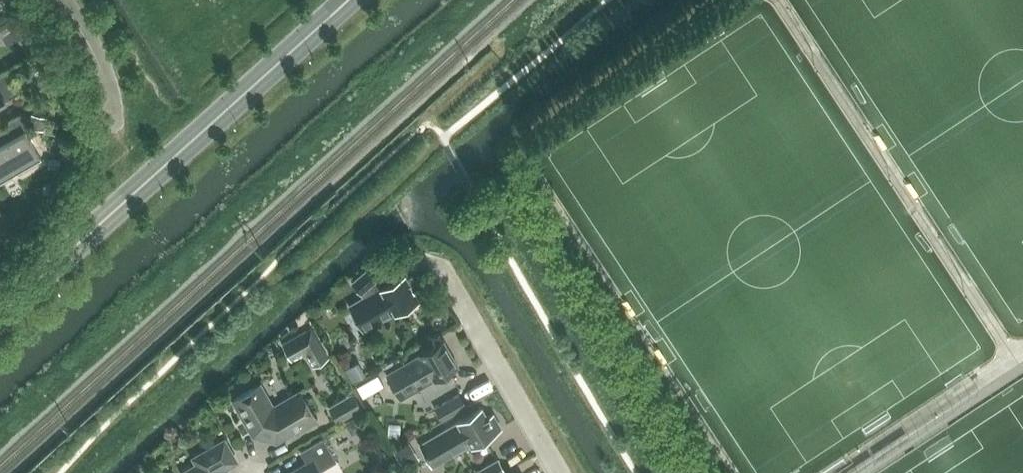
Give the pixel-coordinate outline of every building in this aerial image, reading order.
[(0,26),(0,33),(1,34),(23,21),(19,15),(0,26)] [(42,158),(26,130),(29,128),(21,114),(0,125),(0,140),(2,143),(0,144),(0,182),(42,158)] [(32,114),(29,126),(45,129),(47,117),(32,114)] [(47,123),(45,132),(55,134),(57,125),(47,123)] [(48,158),(48,168),(60,169),(61,159),(48,158)] [(364,297),(349,305),(363,330),(419,298),(405,273),(386,285),(381,276),(383,275),(373,264),(352,282),(362,293),(364,297)] [(329,357),(312,328),(283,344),(290,357),(302,351),(308,352),(315,365),(329,357)] [(420,354),(387,374),(401,398),(434,379),(436,378),(457,366),(458,365),(457,364),(445,342),(444,340),(443,341),(443,342),(422,354),(422,353),(420,354)] [(355,364),(348,368),(355,381),(362,377),(355,364)] [(383,384),(377,374),(357,386),(362,395),(383,384)] [(259,384),(234,399),(254,433),(259,430),(274,435),(277,439),(294,429),(296,433),(318,420),(305,398),(293,405),(289,398),(275,406),(272,405),(259,384)] [(353,393),(330,406),(338,420),(361,407),(353,393)] [(459,394),(436,407),(443,420),(466,407),(459,394)] [(457,421),(458,422),(420,444),(432,465),(471,443),(471,445),(501,428),(493,414),(488,417),(482,407),(457,421)] [(356,417),(346,423),(352,433),(362,427),(356,417)] [(307,462),(288,472),(321,472),(319,470),(336,460),(323,437),(301,450),(307,462)] [(201,472),(224,472),(222,468),(235,460),(224,440),(195,457),(203,472),(201,472)] [(410,443),(395,451),(404,466),(418,458),(410,443)] [(476,471),(477,472),(501,472),(505,471),(498,459),(476,471)]
